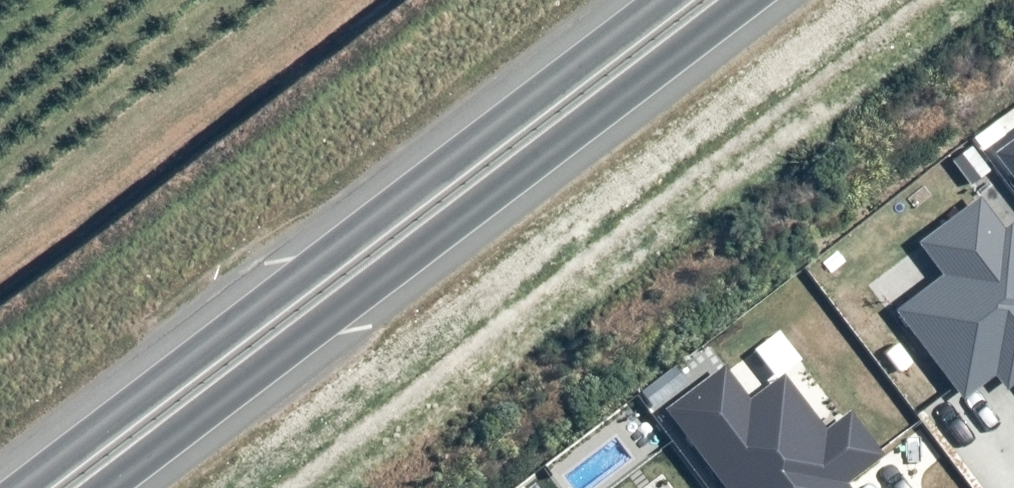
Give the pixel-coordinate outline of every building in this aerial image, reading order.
[(993,151),(1013,178),(1013,135),(993,151)] [(1013,381),(1013,223),(1011,220),(1002,227),(980,197),(919,243),(942,273),(895,309),(961,396),(995,370),(1007,387),(1013,381)] [(784,376),(747,404),(722,372),(668,414),(726,487),(847,487),(845,486),(884,456),(849,412),(826,430),(784,376)]
